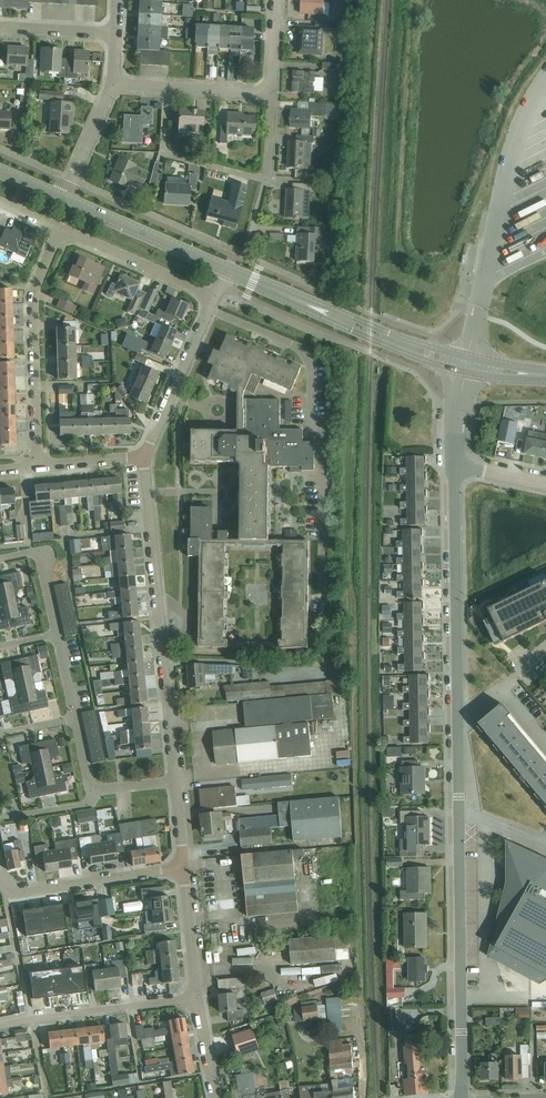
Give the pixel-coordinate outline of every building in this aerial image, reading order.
[(15,9),(16,0),(4,0),(4,9),(15,9)] [(15,9),(28,10),(28,2),(35,3),(42,3),(42,0),(16,0),(15,9)] [(202,9),(212,10),(212,3),(204,2),(204,0),(203,0),(202,9)] [(330,0),(302,0),(301,14),(323,16),(323,4),(330,4),(330,0)] [(140,3),(139,15),(161,16),(162,4),(140,3)] [(193,5),(183,5),(182,17),(192,17),(193,5)] [(139,15),(138,27),(161,28),(161,16),(139,15)] [(339,31),(339,24),(316,23),(316,29),(301,28),(300,45),(301,45),(301,54),(321,55),(323,30),(339,31)] [(195,48),(207,49),(208,27),(197,26),(195,48)] [(138,38),(160,39),(167,40),(167,28),(161,28),(138,27),(138,38)] [(208,27),(207,49),(206,55),(217,56),(218,49),(219,27),(208,27)] [(230,28),(219,27),(218,49),(229,50),(230,28)] [(241,28),(230,28),(229,50),(240,50),(241,28)] [(253,29),(241,28),(240,50),(252,51),(253,29)] [(137,50),(142,51),(149,51),(156,51),(159,51),(160,39),(138,38),(137,50)] [(19,82),(33,82),(34,60),(27,60),(28,49),(8,47),(7,65),(26,66),(26,74),(19,74),(19,82)] [(64,78),(64,84),(66,84),(68,59),(61,59),(62,51),(42,49),(40,72),(60,73),(60,77),(64,78)] [(75,51),(74,60),(68,59),(66,84),(74,84),(75,82),(72,79),(77,80),(78,73),(88,74),(89,52),(75,51)] [(141,65),(149,66),(149,51),(142,51),(141,65)] [(162,66),(170,67),(170,51),(163,51),(162,66)] [(92,62),(102,62),(102,54),(92,54),(92,62)] [(292,93),(315,94),(316,73),(294,71),(292,93)] [(29,103),(30,84),(21,83),(20,103),(29,103)] [(39,99),(45,100),(64,101),(65,94),(45,92),(39,92),(39,99)] [(292,110),(291,128),(302,128),(302,135),(309,136),(310,129),(311,129),(311,117),(318,117),(325,118),(326,104),(310,103),(309,111),(292,110)] [(11,131),(12,113),(3,113),(3,105),(0,104),(0,130),(11,131)] [(72,120),(73,105),(52,104),(51,134),(68,135),(69,120),(72,120)] [(151,124),(152,109),(143,108),(143,118),(132,117),(132,123),(125,123),(124,142),(141,142),(142,124),(151,124)] [(179,134),(202,134),(203,112),(180,111),(179,134)] [(254,136),(255,117),(239,116),(239,114),(228,113),(228,127),(221,126),(220,144),(227,144),(228,135),(254,136)] [(315,145),(315,137),(297,136),(297,143),(290,142),(289,159),(291,159),(290,168),(304,169),(306,144),(315,145)] [(128,183),(140,188),(147,174),(134,168),(135,166),(122,160),(119,166),(118,165),(111,181),(126,187),(128,183)] [(155,162),(149,184),(156,186),(162,164),(155,162)] [(197,191),(198,175),(189,174),(189,186),(166,185),(165,204),(188,205),(189,190),(197,191)] [(223,227),(236,230),(247,187),(234,183),(229,203),(211,198),(207,216),(224,220),(223,227)] [(287,190),(286,218),(303,219),(303,218),(304,191),(311,192),(312,185),(294,184),(294,191),(287,190)] [(319,193),(328,194),(328,185),(320,185),(319,193)] [(13,228),(12,231),(5,228),(1,239),(0,239),(0,247),(17,254),(19,251),(27,255),(30,249),(31,249),(31,247),(30,247),(34,237),(13,228)] [(322,244),(323,230),(298,228),(296,262),(314,263),(315,244),(322,244)] [(83,290),(93,294),(104,268),(80,258),(76,268),(74,267),(70,276),(86,283),(83,290)] [(133,301),(130,307),(127,312),(134,316),(137,310),(143,297),(135,294),(140,284),(128,279),(129,277),(124,275),(123,276),(121,275),(116,285),(112,283),(107,295),(113,298),(115,293),(133,301)] [(141,305),(150,309),(157,292),(149,289),(141,305)] [(12,304),(12,290),(0,290),(0,304),(12,304)] [(158,309),(155,316),(162,319),(177,326),(179,319),(182,320),(188,305),(173,298),(166,313),(158,309)] [(57,308),(73,314),(76,307),(60,301),(57,308)] [(12,317),(12,304),(0,304),(0,318),(12,317)] [(137,316),(145,319),(155,324),(159,325),(159,324),(162,319),(155,316),(148,313),(148,314),(140,310),(137,316)] [(13,331),(12,317),(0,318),(0,332),(13,331)] [(57,330),(58,346),(75,346),(74,329),(80,329),(79,323),(78,321),(63,322),(64,329),(57,330)] [(155,324),(150,335),(156,338),(171,345),(177,331),(162,324),(162,325),(159,324),(159,325),(155,324)] [(0,332),(0,345),(13,345),(13,331),(0,332)] [(280,429),(281,400),(243,399),(243,394),(246,390),(255,394),(262,378),(292,391),(302,367),(293,363),(292,366),(287,363),(288,360),(279,356),(277,359),(266,354),(267,351),(249,344),(248,347),(236,341),(237,339),(228,335),(221,352),(215,350),(209,363),(215,366),(209,380),(218,383),(219,381),(231,386),(230,389),(238,392),(238,431),(193,431),(193,462),(238,462),(242,466),(241,540),(229,540),(229,531),(213,531),(213,509),(193,508),(193,539),(190,539),(190,556),(200,556),(199,647),(213,647),(229,648),(229,640),(225,640),(226,545),(244,545),(244,546),(266,546),(266,545),(285,545),(284,640),(280,640),(280,648),(295,648),(295,647),(309,647),(310,540),(269,540),(269,467),(302,467),(302,470),(314,470),(314,442),(302,442),(302,429),(280,429)] [(148,343),(146,349),(148,349),(147,351),(150,352),(164,358),(171,345),(156,338),(153,345),(148,343)] [(132,350),(145,356),(147,351),(148,349),(146,349),(135,344),(132,350)] [(0,345),(0,359),(13,359),(13,345),(0,345)] [(58,346),(58,363),(75,362),(75,346),(58,346)] [(134,359),(145,364),(148,358),(137,353),(134,359)] [(75,362),(58,363),(59,380),(76,380),(75,362)] [(14,377),(14,363),(0,363),(0,377),(14,377)] [(133,380),(128,390),(132,392),(131,396),(145,402),(151,388),(158,374),(143,367),(137,382),(133,380)] [(14,391),(14,377),(0,377),(0,391),(14,391)] [(122,385),(117,389),(123,398),(128,394),(122,385)] [(120,400),(123,398),(117,389),(115,387),(116,401),(120,400)] [(15,404),(14,391),(0,391),(0,405),(15,404)] [(87,395),(88,413),(88,420),(89,435),(103,435),(102,420),(94,420),(94,405),(94,394),(87,395)] [(15,418),(15,404),(0,405),(0,418),(15,418)] [(74,421),(74,413),(66,413),(66,406),(60,406),(60,436),(74,436),(74,421)] [(536,407),(531,407),(529,407),(528,415),(524,431),(530,433),(536,407)] [(116,412),(116,419),(117,434),(131,434),(130,419),(129,419),(129,409),(116,409),(116,412)] [(0,432),(15,432),(15,418),(0,418),(0,425),(0,432)] [(117,434),(116,419),(102,420),(103,435),(117,434)] [(88,420),(74,421),(74,436),(89,435),(88,420)] [(513,445),(517,423),(503,420),(498,442),(513,445)] [(0,432),(1,439),(0,439),(0,446),(16,446),(15,432),(0,432)] [(524,454),(543,458),(545,443),(528,439),(524,454)] [(400,469),(400,475),(407,475),(425,475),(425,474),(425,458),(407,458),(407,469),(400,469)] [(401,492),(408,492),(425,492),(425,481),(428,481),(427,474),(425,474),(425,475),(407,475),(408,486),(401,486),(401,492)] [(105,479),(107,495),(113,494),(115,508),(122,507),(119,478),(105,479)] [(91,480),(94,511),(95,522),(101,521),(100,506),(99,496),(107,495),(105,479),(91,480)] [(88,511),(94,511),(91,480),(77,482),(79,498),(87,497),(88,511)] [(65,499),(64,499),(65,506),(65,505),(67,526),(74,525),(73,513),(72,513),(71,498),(79,498),(77,482),(63,483),(65,499)] [(65,499),(63,483),(49,485),(51,500),(64,499),(65,499)] [(50,501),(51,500),(49,485),(35,486),(38,516),(44,516),(43,508),(51,507),(50,501)] [(0,490),(0,505),(1,505),(1,510),(8,509),(8,505),(14,504),(13,489),(0,490)] [(401,502),(400,502),(400,509),(401,509),(408,509),(425,509),(425,508),(425,492),(408,492),(408,502),(401,502)] [(65,505),(65,506),(59,506),(61,526),(67,526),(65,505)] [(425,509),(408,509),(408,519),(401,519),(401,526),(408,526),(426,526),(426,514),(427,514),(427,515),(428,515),(427,508),(425,508),(425,509)] [(111,523),(111,531),(124,529),(124,522),(111,523)] [(24,539),(23,525),(16,526),(17,540),(24,539)] [(397,541),(396,541),(397,548),(404,547),(422,547),(422,537),(423,537),(423,530),(421,530),(404,530),(404,541),(397,541)] [(116,550),(131,549),(130,535),(114,536),(100,538),(101,545),(115,543),(116,550)] [(83,538),(85,549),(98,547),(96,536),(83,538)] [(72,551),(83,551),(83,538),(72,538),(72,551)] [(397,565),(404,565),(422,564),(422,553),(423,553),(423,554),(424,554),(423,547),(422,547),(404,547),(404,558),(397,558),(397,565)] [(117,564),(132,562),(131,549),(116,550),(117,564)] [(118,578),(134,576),(132,562),(117,564),(118,578)] [(404,581),(404,582),(422,581),(422,570),(423,570),(423,571),(424,571),(424,564),(423,564),(422,564),(404,565),(404,575),(397,575),(397,581),(404,581)] [(75,578),(85,578),(84,566),(75,566),(75,578)] [(19,572),(1,576),(6,602),(16,600),(15,595),(17,591),(23,589),(19,572)] [(120,591),(135,590),(134,576),(118,578),(120,591)] [(404,592),(397,592),(397,598),(404,598),(404,599),(407,599),(407,601),(416,601),(416,598),(422,598),(422,581),(404,582),(404,592)] [(488,610),(500,634),(492,638),(495,644),(503,640),(504,643),(545,622),(545,581),(488,610)] [(55,594),(68,591),(67,584),(53,586),(55,594)] [(113,592),(106,592),(107,599),(114,599),(114,598),(120,598),(121,605),(136,603),(135,590),(120,591),(113,592)] [(55,594),(57,601),(70,598),(68,591),(55,594)] [(71,605),(70,598),(57,601),(58,608),(71,605)] [(16,600),(6,602),(12,628),(30,624),(27,607),(21,608),(17,606),(16,600)] [(405,603),(405,620),(423,620),(422,603),(416,603),(416,601),(407,601),(407,603),(405,603)] [(12,628),(6,602),(0,604),(0,631),(12,628)] [(115,612),(108,613),(109,620),(138,617),(136,603),(121,605),(122,612),(115,613),(115,612)] [(58,608),(60,616),(73,613),(71,605),(58,608)] [(60,616),(61,623),(74,620),(73,613),(60,616)] [(76,627),(74,620),(61,623),(63,630),(76,627)] [(405,637),(423,637),(423,620),(405,620),(405,631),(398,631),(399,637),(405,637)] [(123,629),(124,636),(139,635),(138,621),(109,624),(110,631),(117,631),(117,630),(123,629)] [(392,623),(383,623),(383,633),(392,633),(392,623)] [(76,627),(63,630),(65,638),(78,635),(76,627)] [(82,630),(84,640),(91,638),(89,628),(82,630)] [(111,645),(112,652),(141,649),(139,635),(124,636),(125,643),(111,645)] [(405,648),(398,648),(398,654),(405,654),(423,654),(423,643),(424,643),(425,643),(425,636),(424,636),(424,637),(423,637),(405,637),(405,648)] [(46,646),(37,648),(40,659),(48,657),(46,646)] [(126,657),(127,664),(142,663),(141,649),(112,652),(112,659),(126,657)] [(398,665),(398,671),(405,671),(423,671),(423,654),(405,654),(405,665),(398,665)] [(37,656),(19,660),(24,686),(41,682),(39,673),(41,673),(37,656)] [(13,682),(14,688),(24,686),(19,660),(0,664),(4,681),(9,680),(13,682)] [(114,678),(114,679),(143,676),(142,663),(127,664),(127,671),(121,671),(100,673),(101,680),(114,678)] [(204,665),(188,667),(190,689),(206,687),(204,675),(206,675),(205,680),(216,680),(216,675),(233,675),(233,666),(204,665)] [(403,687),(403,693),(410,693),(428,692),(428,675),(410,676),(410,687),(403,687)] [(129,685),(129,691),(145,690),(143,676),(114,679),(115,686),(129,685)] [(241,701),(241,703),(351,693),(351,679),(271,687),(270,682),(226,686),(228,702),(241,701)] [(41,682),(24,686),(30,712),(48,708),(45,691),(43,691),(41,682)] [(24,686),(14,688),(16,693),(13,697),(8,699),(11,716),(30,712),(24,686)] [(145,690),(129,691),(131,705),(146,703),(145,690)] [(410,704),(403,704),(403,710),(410,710),(428,709),(428,698),(430,698),(430,699),(430,692),(428,692),(410,693),(410,704)] [(351,693),(241,703),(241,704),(244,704),(246,727),(334,718),(332,695),(351,693)] [(393,695),(384,696),(384,705),(393,705),(393,695)] [(508,718),(512,715),(502,704),(480,723),(486,731),(484,732),(496,745),(497,744),(502,749),(500,751),(506,758),(508,756),(512,761),(510,763),(516,770),(518,768),(522,774),(521,775),(526,782),(528,781),(533,786),(531,787),(537,794),(538,793),(543,798),(541,800),(545,805),(545,763),(508,718)] [(131,709),(125,710),(126,717),(132,717),(133,723),(148,722),(147,708),(131,709)] [(411,726),(411,727),(429,726),(428,709),(410,710),(411,720),(404,720),(404,726),(411,726)] [(83,721),(96,718),(94,710),(81,713),(83,721)] [(96,718),(83,721),(84,728),(97,725),(96,718)] [(127,738),(134,737),(149,735),(148,722),(133,723),(133,730),(120,731),(120,738),(127,738)] [(214,732),(217,765),(312,756),(309,723),(214,732)] [(99,732),(97,725),(84,728),(86,735),(99,732)] [(411,737),(404,737),(404,744),(411,744),(429,744),(429,733),(430,733),(431,733),(431,726),(430,726),(429,726),(411,727),(411,737)] [(103,729),(106,740),(120,738),(119,735),(111,736),(111,732),(108,732),(108,728),(103,729)] [(87,742),(100,740),(99,732),(86,735),(87,742)] [(149,735),(134,737),(135,751),(151,749),(149,735)] [(120,738),(106,740),(106,743),(113,742),(114,750),(121,750),(120,738)] [(55,739),(37,743),(42,769),(52,767),(51,762),(53,758),(59,757),(55,739)] [(100,740),(87,742),(89,750),(102,747),(100,740)] [(31,766),(33,772),(42,769),(37,743),(18,747),(22,765),(27,763),(31,766)] [(419,753),(419,744),(390,744),(390,755),(404,755),(404,753),(419,753)] [(103,754),(102,747),(89,750),(90,757),(103,754)] [(103,754),(90,757),(92,764),(105,762),(103,754)] [(406,785),(406,794),(425,794),(425,768),(419,768),(419,761),(402,761),(403,785),(406,785)] [(52,767),(42,769),(48,795),(66,791),(63,774),(57,775),(53,773),(52,767)] [(42,769),(33,772),(34,777),(31,781),(26,782),(29,799),(48,795),(42,769)] [(241,781),(242,791),(293,786),(292,775),(259,778),(259,779),(241,781)] [(200,790),(202,810),(238,806),(236,788),(234,786),(200,790)] [(279,803),(281,826),(342,821),(339,798),(279,803)] [(100,816),(117,812),(115,804),(99,808),(100,816)] [(98,809),(86,810),(87,820),(99,819),(98,809)] [(423,811),(402,811),(402,823),(408,823),(408,840),(402,840),(402,857),(424,856),(424,845),(431,845),(430,817),(423,817),(423,811)] [(63,815),(65,823),(76,821),(74,812),(63,815)] [(227,820),(233,820),(232,814),(203,816),(205,834),(223,833),(223,832),(228,832),(227,820)] [(54,816),(55,825),(64,824),(63,815),(54,816)] [(249,830),(240,830),(242,846),(273,843),(272,827),(279,827),(278,815),(270,816),(272,827),(263,828),(256,829),(249,830)] [(270,816),(262,817),(263,828),(272,827),(270,816)] [(262,817),(255,817),(256,829),(263,828),(262,817)] [(239,819),(240,830),(249,830),(248,818),(239,819)] [(30,820),(22,820),(22,830),(31,829),(30,820)] [(157,835),(155,820),(140,822),(142,838),(144,851),(146,864),(160,862),(158,848),(151,850),(149,836),(157,835)] [(342,821),(281,826),(281,827),(293,826),(294,842),(343,837),(342,821)] [(122,841),(137,838),(135,823),(119,826),(120,834),(122,841)] [(108,842),(100,843),(104,863),(117,861),(116,854),(125,853),(122,841),(120,834),(106,836),(108,842)] [(22,851),(21,847),(20,841),(14,842),(14,841),(13,842),(15,851),(4,853),(8,871),(20,868),(19,862),(25,861),(23,851),(22,851)] [(506,841),(506,883),(501,902),(496,932),(494,932),(488,956),(539,985),(545,981),(545,860),(506,841)] [(90,865),(104,863),(100,843),(91,845),(91,842),(80,843),(80,849),(87,848),(90,865)] [(68,849),(55,851),(58,870),(72,868),(69,850),(75,849),(75,844),(68,845),(68,849)] [(58,870),(55,851),(48,852),(47,845),(33,847),(36,867),(44,866),(45,872),(58,870)] [(305,849),(242,856),(247,899),(298,894),(294,857),(305,856),(305,849)] [(146,864),(144,851),(130,853),(132,867),(146,864)] [(409,868),(409,891),(401,891),(401,900),(425,899),(425,893),(431,893),(431,868),(409,868)] [(161,888),(141,890),(142,900),(152,899),(153,912),(172,910),(170,897),(162,897),(161,888)] [(298,894),(247,899),(248,917),(299,912),(298,894)] [(112,899),(98,901),(100,918),(114,916),(112,899)] [(90,901),(74,903),(78,931),(101,927),(97,900),(98,906),(91,907),(90,901)] [(49,907),(42,908),(46,934),(66,931),(64,915),(62,905),(49,907)] [(35,909),(23,911),(25,927),(27,937),(46,934),(42,908),(35,909)] [(172,910),(146,912),(147,925),(144,925),(145,933),(162,931),(161,924),(173,923),(172,910)] [(405,914),(406,948),(427,948),(427,914),(405,914)] [(110,927),(102,928),(104,941),(112,940),(110,927)] [(336,951),(348,950),(347,935),(291,941),(293,966),(337,961),(336,951)] [(267,963),(266,950),(268,950),(267,940),(258,941),(260,964),(267,963)] [(161,957),(176,955),(175,941),(159,943),(161,957)] [(0,947),(0,954),(10,952),(9,946),(0,947)] [(257,954),(254,947),(238,955),(241,962),(257,954)] [(27,951),(28,958),(40,957),(39,950),(27,951)] [(162,964),(162,971),(178,969),(176,955),(161,957),(154,958),(147,959),(148,966),(162,964)] [(2,966),(2,968),(13,966),(12,959),(0,961),(0,966),(2,966)] [(410,959),(410,976),(410,981),(426,981),(426,973),(428,973),(428,965),(426,965),(425,959),(410,959)] [(90,960),(84,961),(85,971),(86,976),(86,980),(93,979),(95,992),(108,990),(105,971),(99,971),(99,964),(92,965),(91,965),(90,960)] [(105,971),(108,990),(121,989),(119,976),(126,975),(124,961),(112,963),(113,970),(105,971)] [(82,966),(64,969),(67,990),(68,995),(78,994),(85,993),(85,988),(82,966)] [(64,969),(47,971),(50,993),(51,997),(68,995),(67,990),(64,969)] [(156,978),(149,979),(150,986),(164,984),(164,985),(179,983),(179,976),(178,969),(162,971),(155,972),(156,978)] [(346,970),(328,971),(328,980),(346,980),(346,970)] [(47,971),(30,973),(33,1000),(51,997),(50,993),(47,971)] [(141,974),(132,974),(133,986),(143,986),(141,974)] [(307,985),(307,977),(297,977),(296,984),(307,985)] [(327,977),(308,978),(308,985),(327,984),(327,977)] [(222,990),(223,996),(220,996),(222,1013),(229,1013),(230,1023),(244,1021),(243,1010),(239,1011),(238,999),(245,998),(242,978),(219,981),(220,990),(222,990)] [(279,982),(282,998),(289,997),(286,981),(279,982)] [(278,1001),(275,989),(262,992),(266,1004),(278,1001)] [(327,1000),(330,1032),(343,1030),(340,998),(327,1000)] [(302,1003),(303,1009),(295,1010),(298,1023),(320,1020),(326,1019),(322,999),(302,1003)] [(519,1006),(520,1017),(534,1016),(533,1005),(519,1006)] [(388,1011),(389,1032),(397,1032),(396,1010),(388,1011)] [(165,1036),(187,1033),(185,1019),(169,1021),(171,1029),(154,1031),(154,1029),(144,1030),(143,1025),(136,1027),(138,1040),(146,1039),(165,1036)] [(111,1040),(107,1040),(108,1049),(108,1053),(115,1052),(115,1047),(128,1046),(125,1024),(110,1026),(111,1040)] [(104,1043),(102,1028),(89,1029),(91,1045),(93,1060),(95,1077),(99,1077),(96,1050),(98,1049),(98,1044),(104,1043)] [(89,1029),(75,1031),(77,1046),(83,1046),(86,1069),(94,1068),(93,1060),(91,1045),(89,1029)] [(261,1050),(254,1029),(232,1036),(239,1057),(261,1050)] [(1,1054),(1,1053),(0,1048),(7,1047),(6,1045),(31,1041),(31,1037),(26,1037),(25,1031),(14,1032),(15,1039),(0,1041),(0,1054),(1,1054)] [(63,1048),(77,1046),(75,1031),(62,1032),(63,1048)] [(49,1050),(63,1048),(62,1032),(47,1034),(49,1050)] [(187,1033),(172,1035),(174,1049),(189,1046),(187,1033)] [(410,1078),(405,1079),(407,1096),(429,1093),(426,1069),(422,1069),(422,1066),(420,1066),(417,1035),(406,1036),(407,1044),(409,1062),(406,1062),(407,1073),(410,1073),(410,1078)] [(146,1039),(142,1040),(143,1046),(156,1044),(156,1042),(166,1040),(165,1036),(146,1039)] [(342,1040),(330,1042),(332,1080),(339,1079),(338,1072),(349,1071),(354,1070),(352,1045),(343,1046),(342,1040)] [(522,1056),(507,1056),(508,1080),(523,1079),(522,1066),(529,1065),(529,1052),(529,1045),(521,1045),(522,1053),(522,1056)] [(174,1049),(176,1062),(192,1060),(189,1046),(174,1049)] [(18,1051),(8,1052),(8,1057),(18,1056),(18,1058),(34,1056),(32,1049),(18,1051)] [(491,1063),(483,1063),(483,1080),(499,1080),(498,1064),(497,1064),(497,1055),(491,1055),(491,1063)] [(147,1067),(160,1065),(159,1061),(159,1058),(146,1061),(147,1067)] [(147,1067),(144,1067),(145,1074),(170,1070),(171,1077),(179,1076),(194,1073),(192,1060),(176,1062),(170,1063),(160,1065),(147,1067)] [(111,1077),(113,1087),(138,1082),(137,1073),(111,1077)] [(233,1093),(233,1097),(257,1097),(254,1076),(253,1073),(241,1075),(236,1076),(239,1092),(233,1093)] [(254,1076),(257,1097),(283,1097),(282,1091),(266,1093),(265,1089),(259,1090),(259,1088),(263,1088),(260,1074),(254,1076)] [(5,1081),(0,1081),(0,1095),(7,1095),(6,1088),(13,1087),(13,1085),(22,1083),(21,1077),(12,1079),(13,1080),(5,1081)] [(332,1080),(333,1084),(333,1090),(334,1097),(356,1097),(355,1087),(340,1089),(339,1080),(339,1079),(332,1080)] [(165,1097),(172,1097),(170,1082),(162,1083),(165,1097)] [(283,1097),(291,1097),(289,1090),(287,1090),(285,1083),(281,1084),(282,1091),(283,1097)] [(300,1087),(302,1097),(334,1097),(333,1090),(333,1084),(331,1084),(332,1091),(323,1092),(323,1085),(315,1086),(315,1085),(300,1087)]
